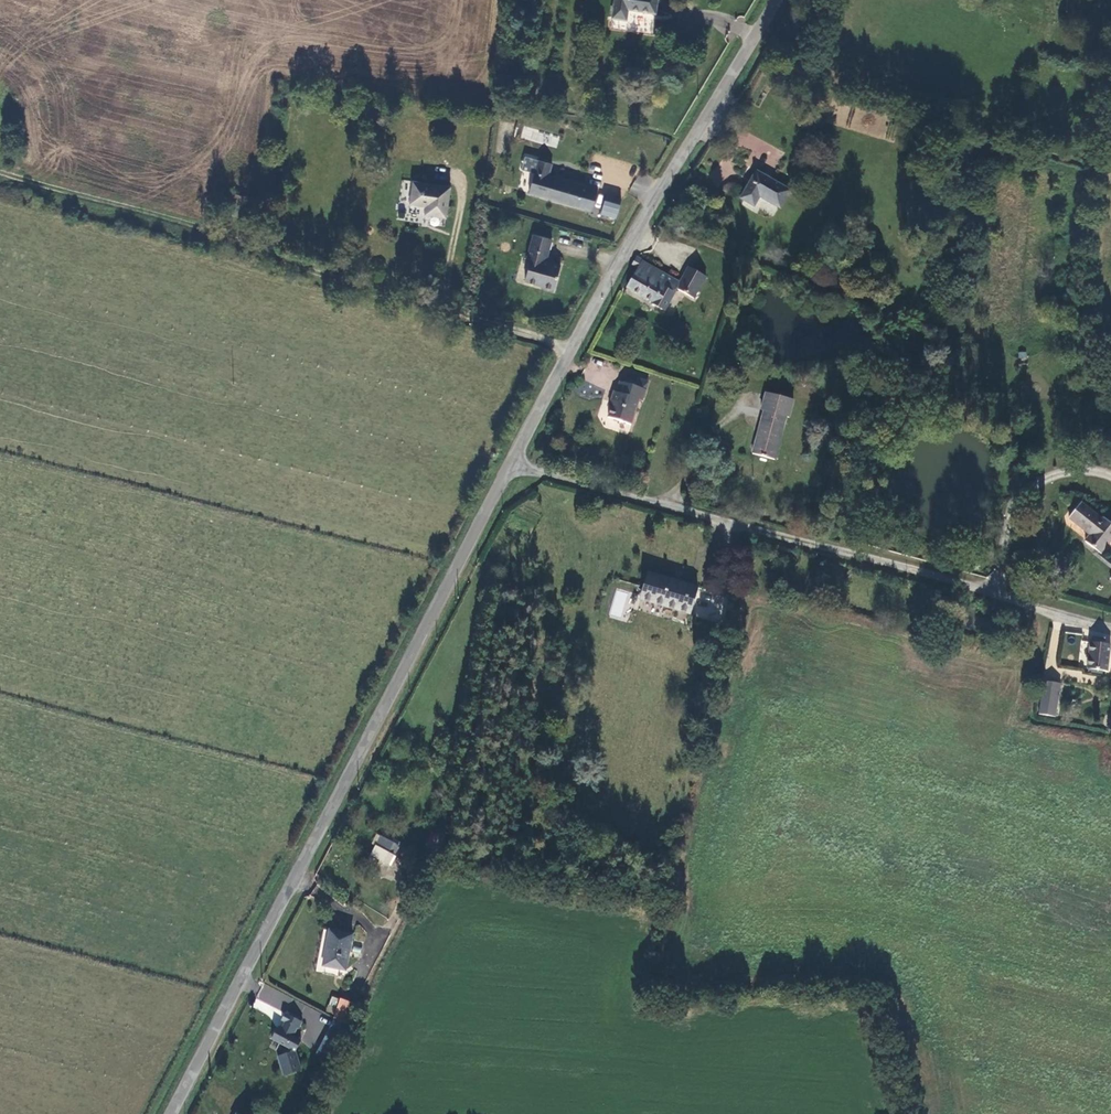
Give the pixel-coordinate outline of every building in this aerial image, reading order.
[(633,3),(653,7),(654,0),(619,0),(617,12),(631,14),(633,3)] [(516,98),(514,110),(525,112),(528,100),(516,98)] [(546,174),(549,163),(536,159),(527,193),(591,209),(597,187),(546,174)] [(783,211),(793,193),(757,173),(742,201),(756,209),(762,199),(783,211)] [(412,183),(409,203),(426,206),(425,215),(445,218),(449,188),(412,183)] [(616,208),(621,190),(606,186),(601,204),(616,208)] [(278,217),(280,204),(273,202),(271,215),(278,217)] [(536,284),(536,286),(551,292),(557,265),(546,262),(544,257),(548,239),(530,235),(524,257),(527,258),(522,280),(536,284)] [(650,304),(649,308),(663,314),(677,294),(692,302),(706,280),(688,269),(680,285),(639,258),(635,266),(639,269),(628,288),(650,304)] [(647,390),(621,381),(618,391),(614,390),(611,401),(614,402),(608,417),(631,425),(639,402),(643,400),(647,390)] [(792,401),(765,393),(760,410),(762,410),(749,454),(772,461),(785,418),(787,419),(792,401)] [(1088,541),(1102,551),(1110,538),(1110,519),(1107,516),(1105,519),(1083,502),(1071,516),(1094,533),(1088,541)] [(695,588),(646,573),(639,600),(688,615),(695,588)] [(705,606),(698,604),(694,615),(715,622),(721,604),(708,599),(705,606)] [(1086,669),(1106,672),(1110,645),(1089,642),(1086,669)] [(1060,684),(1043,681),(1037,714),(1053,717),(1060,684)] [(427,841),(439,845),(443,830),(431,826),(427,841)] [(371,855),(389,865),(399,846),(381,837),(371,855)] [(382,878),(389,865),(371,855),(364,867),(373,872),(373,873),(382,878)] [(349,937),(327,933),(320,969),(343,973),(349,937)] [(345,1017),(359,1022),(365,1004),(351,999),(345,1017)] [(283,1026),(280,1030),(277,1028),(271,1040),(286,1048),(285,1052),(282,1055),(278,1057),(285,1077),(301,1072),(296,1052),(301,1041),(293,1036),(297,1029),(299,1030),(301,1023),(292,1013),(290,1015),(285,1013),(282,1019),(284,1021),(284,1024),(283,1026)]
